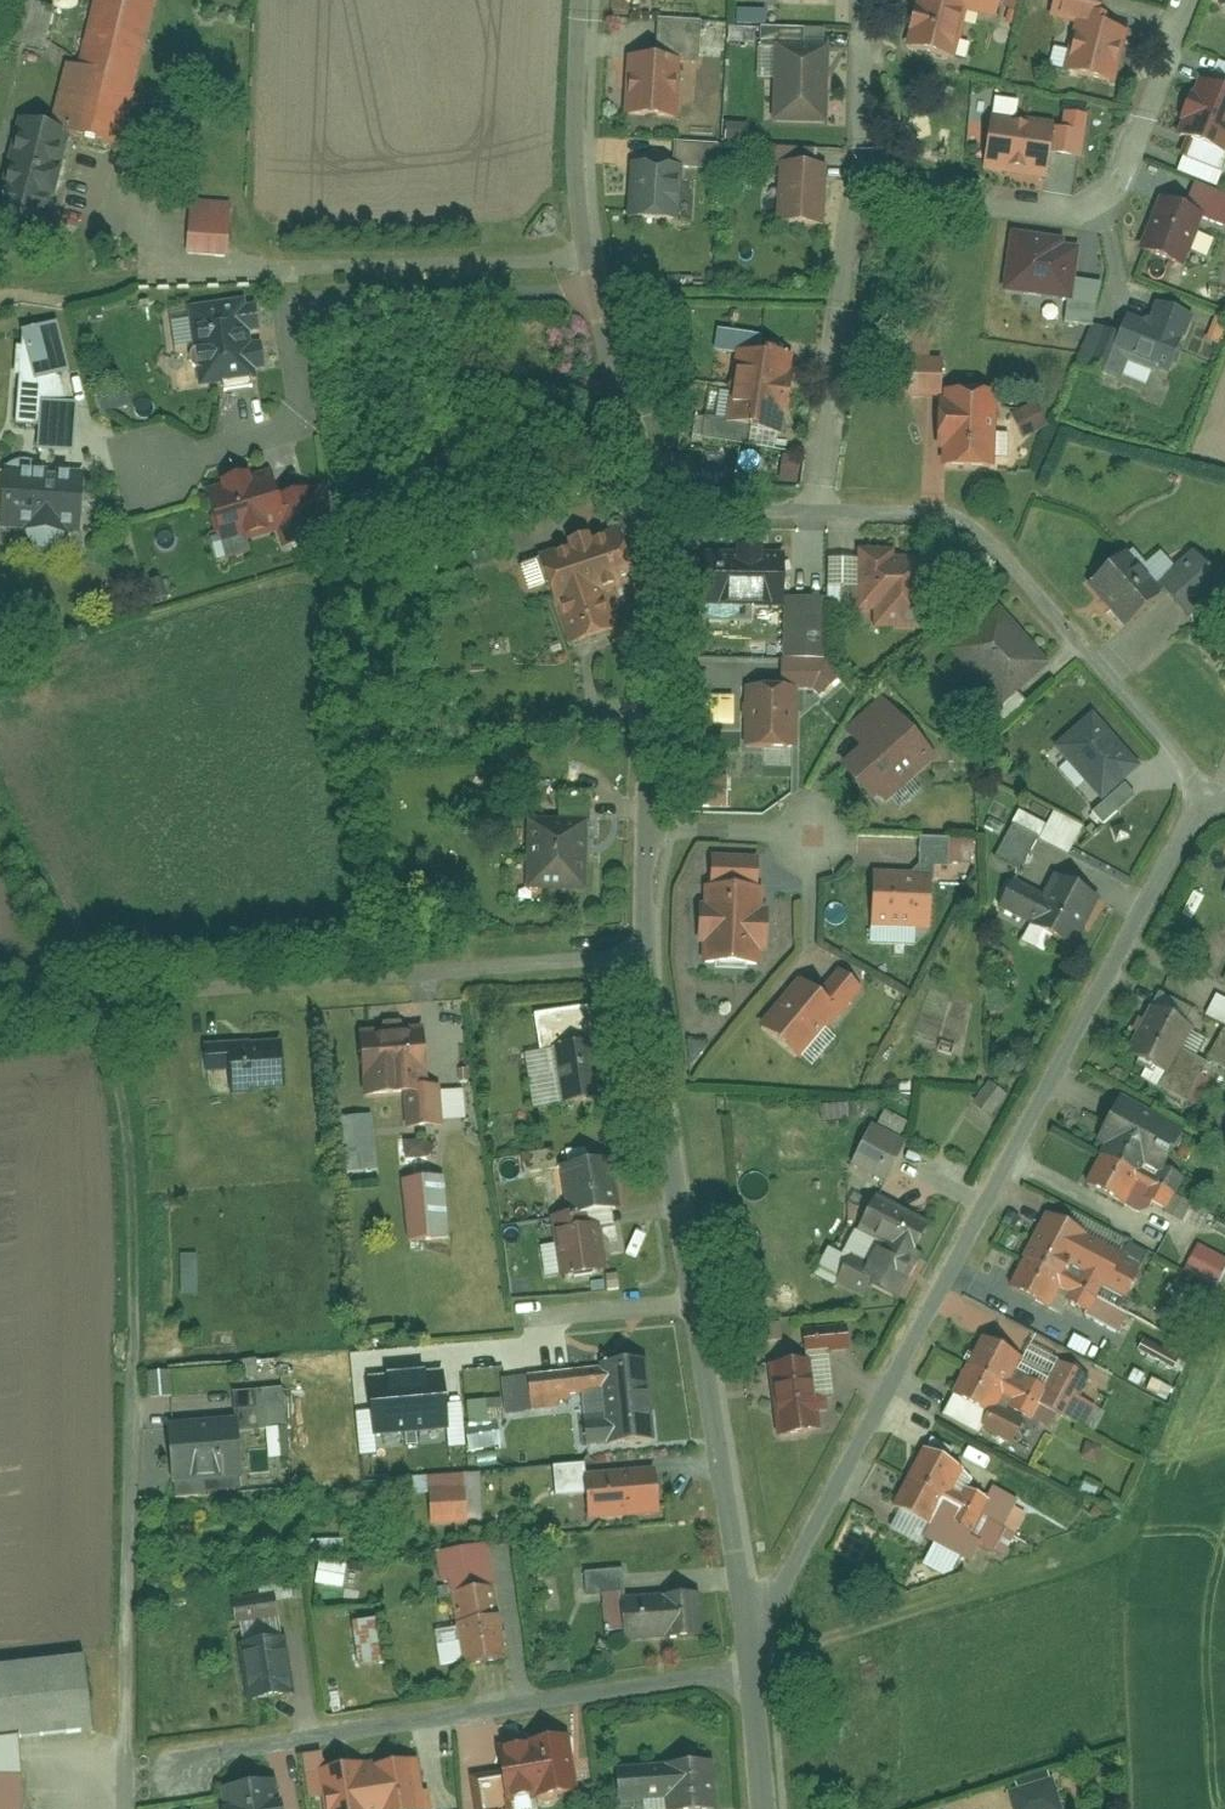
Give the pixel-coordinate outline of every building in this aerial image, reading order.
[(54,127),(77,133),(129,147),(163,0),(97,0),(82,66),(69,64),(54,127)] [(960,0),(921,0),(909,46),(958,61),(973,3),(960,0)] [(735,27),(765,27),(765,14),(736,13),(735,27)] [(1134,33),(1079,17),(1068,71),(1120,84),(1134,33)] [(833,47),(780,46),(777,123),(831,125),(833,47)] [(685,61),(632,56),(629,114),(682,118),(685,61)] [(1202,88),(1181,140),(1189,143),(1181,163),(1223,180),(1224,176),(1224,152),(1224,151),(1224,150),(1224,86),(1213,81),(1209,90),(1202,88)] [(1058,125),(997,116),(987,170),(1052,181),(1058,125)] [(19,118),(0,197),(0,217),(54,230),(77,133),(54,127),(19,118)] [(685,167),(635,163),(632,218),(683,221),(685,167)] [(832,166),(785,163),(780,223),(829,226),(832,166)] [(1207,214),(1164,198),(1144,248),(1188,265),(1207,214)] [(226,261),(230,206),(188,203),(183,258),(226,261)] [(1070,240),(1016,232),(1007,291),(1076,302),(1083,249),(1070,247),(1070,240)] [(257,300),(194,308),(205,388),(268,378),(257,300)] [(1153,321),(1131,313),(1117,352),(1176,375),(1196,318),(1161,303),(1153,321)] [(33,455),(64,456),(67,331),(14,329),(12,428),(34,428),(33,455)] [(938,361),(910,360),(911,330),(890,330),(888,398),(937,400),(938,361)] [(799,357),(740,348),(729,423),(792,432),(799,357)] [(1002,394),(949,392),(949,413),(944,413),(942,452),(948,452),(948,469),(1000,470),(1002,394)] [(1018,438),(1045,431),(1039,407),(1012,413),(1018,438)] [(797,485),(799,458),(782,457),(780,483),(797,485)] [(88,475),(9,468),(5,528),(87,533),(88,475)] [(275,471),(210,491),(227,548),(292,528),(275,471)] [(541,555),(574,646),(624,631),(609,593),(643,578),(625,529),(541,555)] [(899,550),(861,548),(861,612),(879,612),(879,629),(928,630),(926,559),(899,558),(899,550)] [(791,554),(709,550),(707,606),(790,609),(791,554)] [(1169,592),(1133,551),(1094,585),(1130,629),(1169,592)] [(1054,664),(1003,607),(956,649),(1006,709),(1054,664)] [(804,688),(750,687),(747,749),(800,751),(804,688)] [(867,750),(847,767),(883,811),(942,757),(888,696),(851,727),(867,750)] [(733,728),(733,699),(704,699),(704,728),(733,728)] [(1098,712),(1060,745),(1107,802),(1146,766),(1098,712)] [(726,811),(726,779),(692,778),(691,810),(726,811)] [(1081,828),(1052,814),(1047,826),(1016,812),(994,860),(1022,873),(1036,842),(1068,857),(1081,828)] [(589,894),(591,819),(534,817),(532,893),(589,894)] [(935,874),(881,872),(877,929),(935,931),(935,874)] [(1047,894),(1019,879),(1004,909),(1080,948),(1105,898),(1060,874),(1047,894)] [(768,888),(708,886),(707,966),(767,970),(768,888)] [(804,979),(765,1026),(804,1062),(848,1011),(804,979)] [(1204,1018),(1224,1028),(1224,1002),(1214,997),(1204,1018)] [(538,1050),(582,1041),(576,1009),(532,1017),(538,1050)] [(1196,1034),(1153,1011),(1129,1057),(1172,1080),(1196,1034)] [(428,1031),(364,1035),(369,1097),(434,1091),(428,1031)] [(1206,1058),(1224,1069),(1224,1034),(1221,1032),(1206,1058)] [(285,1042),(235,1044),(237,1090),(288,1088),(285,1042)] [(601,1043),(558,1051),(567,1108),(611,1099),(601,1043)] [(552,1052),(524,1054),(528,1110),(556,1108),(552,1052)] [(989,1084),(974,1105),(991,1117),(1006,1097),(989,1084)] [(1181,1133),(1121,1103),(1079,1185),(1125,1208),(1133,1192),(1143,1198),(1141,1203),(1163,1214),(1180,1180),(1162,1171),(1181,1133)] [(336,1119),(340,1175),(376,1173),(372,1117),(336,1119)] [(911,1141),(877,1123),(857,1164),(890,1183),(911,1141)] [(430,1161),(428,1140),(403,1141),(405,1163),(430,1161)] [(618,1159),(565,1165),(572,1217),(625,1210),(618,1159)] [(449,1177),(408,1180),(412,1242),(455,1238),(449,1177)] [(932,1222),(881,1196),(861,1232),(915,1258),(932,1222)] [(1130,1256),(1050,1213),(1012,1287),(1056,1310),(1074,1268),(1114,1290),(1130,1256)] [(605,1225),(561,1232),(567,1281),(612,1273),(605,1225)] [(1214,1291),(1224,1269),(1224,1261),(1195,1246),(1181,1274),(1214,1291)] [(893,1303),(914,1260),(887,1247),(866,1289),(893,1303)] [(199,1295),(200,1255),(180,1255),(180,1295),(199,1295)] [(786,1338),(782,1323),(765,1327),(768,1342),(786,1338)] [(1144,1338),(1138,1351),(1169,1366),(1175,1354),(1144,1338)] [(1022,1368),(982,1348),(952,1405),(994,1426),(1022,1368)] [(653,1360),(605,1365),(612,1446),(662,1442),(653,1360)] [(813,1361),(773,1365),(781,1439),(825,1432),(813,1361)] [(147,1375),(148,1399),(171,1398),(169,1373),(147,1375)] [(375,1438),(447,1431),(442,1377),(370,1384),(375,1438)] [(285,1386),(260,1387),(262,1426),(287,1425),(285,1386)] [(466,1403),(468,1451),(501,1449),(499,1401),(466,1403)] [(241,1418),(165,1427),(171,1482),(247,1473),(241,1418)] [(285,1429),(264,1430),(266,1461),(287,1460),(285,1429)] [(1024,1500),(928,1448),(892,1513),(988,1565),(1024,1500)] [(576,1496),(575,1477),(584,1477),(584,1468),(551,1470),(553,1498),(576,1496)] [(659,1471),(591,1475),(594,1522),(665,1518),(659,1471)] [(480,1525),(478,1478),(424,1481),(426,1528),(480,1525)] [(343,1590),(344,1566),(316,1564),(314,1587),(343,1590)] [(500,1590),(457,1595),(468,1668),(513,1661),(500,1590)] [(703,1596),(626,1600),(629,1644),(707,1638),(703,1596)] [(370,1623),(348,1624),(351,1668),(373,1667),(370,1623)] [(289,1639),(243,1645),(253,1704),(300,1697),(289,1639)] [(24,1752),(98,1742),(86,1666),(0,1674),(0,1808),(27,1808),(24,1752)] [(573,1738),(507,1750),(515,1805),(583,1795),(573,1738)] [(324,1770),(330,1808),(431,1808),(421,1755),(324,1770)] [(622,1770),(624,1804),(671,1802),(671,1808),(723,1808),(719,1763),(622,1770)] [(1000,1789),(1008,1808),(1060,1808),(1045,1772),(1000,1789)] [(224,1790),(227,1808),(285,1808),(281,1783),(224,1790)]
